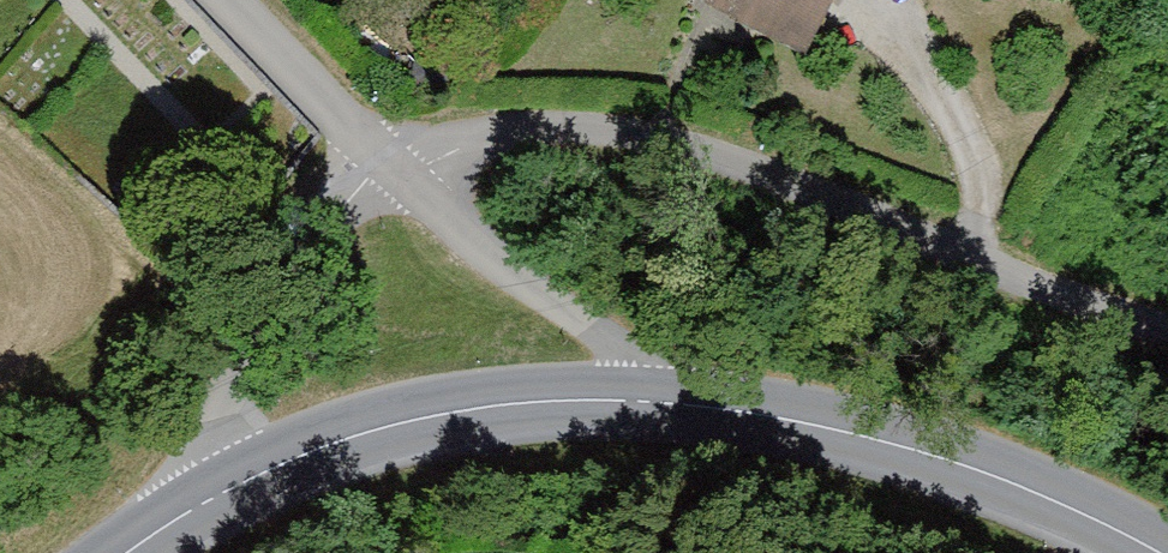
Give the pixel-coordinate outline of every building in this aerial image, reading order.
[(685,0),(792,53),(818,0),(685,0)]
